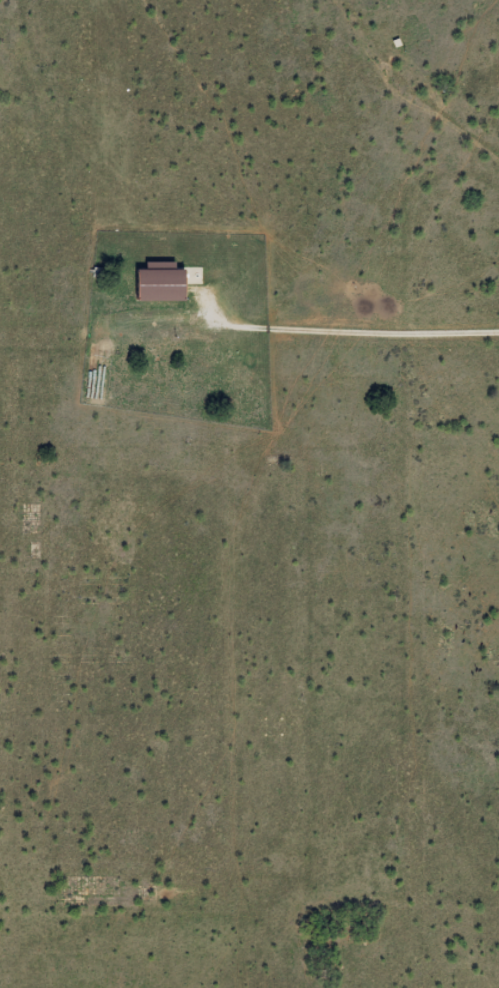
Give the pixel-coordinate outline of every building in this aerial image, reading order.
[(171,262),(141,262),(141,270),(131,270),(131,301),(182,301),(182,270),(171,270),(171,262)]
